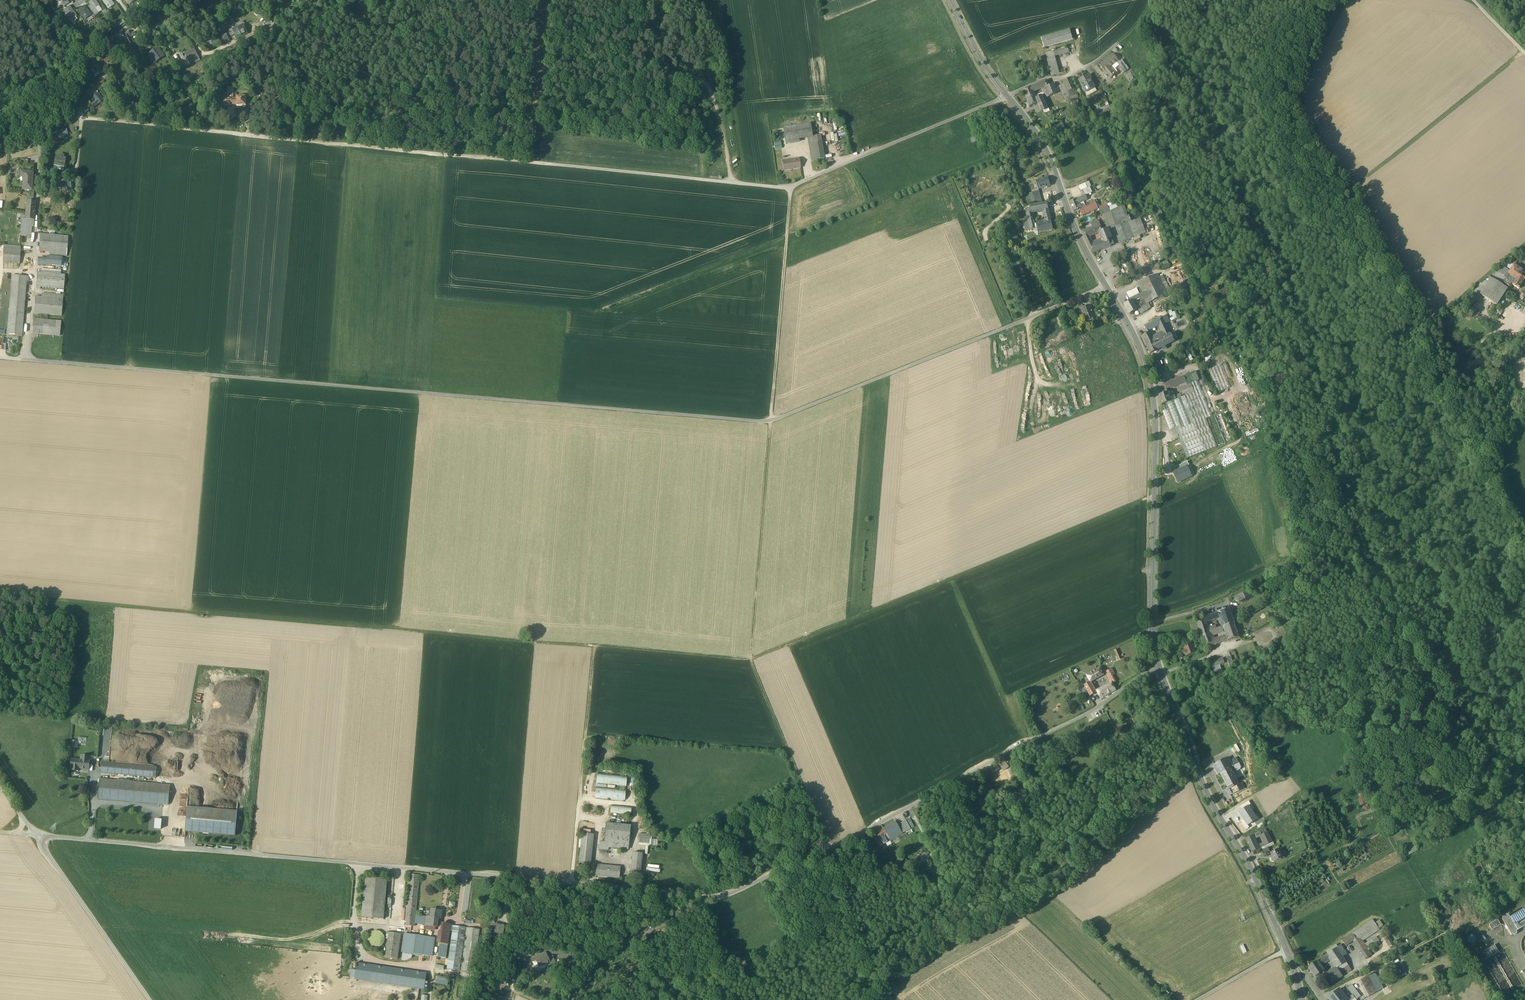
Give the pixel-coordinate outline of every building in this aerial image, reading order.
[(89,3),(91,5),(88,7),(91,11),(94,16),(95,17),(98,14),(95,9),(98,6),(96,4),(97,3),(96,2),(96,1),(95,0),(94,0),(89,3)] [(70,6),(62,11),(69,21),(71,20),(72,19),(75,16),(76,17),(77,16),(74,11),(70,6)] [(85,7),(79,11),(83,16),(81,18),(84,23),(87,21),(86,19),(90,17),(91,16),(89,13),(88,12),(85,7)] [(268,21),(263,23),(266,29),(277,25),(276,22),(272,24),(269,21),(269,22),(268,21)] [(243,24),(239,26),(238,24),(237,25),(242,36),(247,33),(243,24)] [(237,25),(235,26),(236,27),(232,29),(234,34),(236,38),(236,39),(236,38),(242,36),(237,25)] [(1069,30),(1041,39),(1043,49),(1072,40),(1069,30)] [(224,42),(230,40),(226,33),(221,35),(224,42)] [(127,37),(118,41),(121,48),(127,46),(129,44),(127,40),(129,40),(127,37)] [(158,48),(150,54),(153,58),(154,57),(157,61),(163,56),(158,48)] [(1067,48),(1045,54),(1050,71),(1058,69),(1055,57),(1069,53),(1067,48)] [(196,51),(186,55),(188,60),(194,58),(196,62),(200,60),(198,56),(196,51)] [(1113,55),(1100,65),(1105,71),(1109,68),(1109,69),(1109,68),(1118,61),(1113,55)] [(1123,60),(1117,63),(1120,68),(1126,64),(1123,60)] [(95,62),(88,67),(94,74),(98,71),(101,69),(95,62)] [(1109,69),(1109,68),(1105,71),(1110,78),(1114,75),(1109,69)] [(1088,75),(1079,80),(1085,93),(1095,88),(1088,75)] [(1070,78),(1062,82),(1064,84),(1068,93),(1075,89),(1070,78)] [(1047,80),(1030,87),(1033,92),(1048,85),(1047,80)] [(1053,84),(1049,86),(1046,88),(1049,96),(1057,93),(1053,84)] [(1075,89),(1068,93),(1064,84),(1059,86),(1065,99),(1076,93),(1077,93),(1075,89)] [(1030,87),(1022,91),(1026,100),(1034,96),(1033,92),(1030,87)] [(98,92),(97,93),(95,89),(91,92),(94,95),(93,96),(97,101),(99,103),(99,104),(103,101),(97,93),(98,93),(98,92)] [(1034,96),(1026,100),(1029,107),(1038,103),(1046,99),(1043,92),(1039,94),(1040,97),(1036,99),(1034,96)] [(220,100),(216,101),(216,104),(223,104),(223,99),(233,99),(233,94),(220,94),(220,100)] [(243,97),(236,97),(236,105),(236,106),(243,106),(243,107),(244,107),(245,107),(245,106),(245,103),(246,103),(246,100),(245,100),(245,97),(245,96),(244,96),(243,96),(243,97)] [(1046,99),(1038,103),(1041,110),(1042,111),(1050,108),(1046,99)] [(1104,107),(1093,112),(1096,117),(1107,112),(1104,107)] [(806,125),(788,128),(789,135),(807,131),(806,125)] [(67,129),(57,132),(59,138),(65,137),(65,134),(67,133),(67,129)] [(807,131),(789,135),(790,144),(799,142),(799,139),(809,138),(812,137),(811,131),(807,131)] [(810,145),(809,145),(812,161),(824,159),(821,143),(813,144),(810,145)] [(57,157),(55,157),(54,166),(64,167),(65,158),(63,158),(57,157)] [(799,159),(788,161),(782,162),(783,170),(794,169),(800,168),(799,159)] [(33,173),(21,172),(21,177),(23,177),(22,190),(30,190),(31,182),(32,182),(33,173)] [(1048,177),(1036,181),(1037,184),(1037,186),(1038,186),(1039,189),(1050,185),(1048,177)] [(61,184),(60,184),(60,182),(56,182),(56,188),(56,190),(58,190),(61,190),(61,189),(67,189),(67,190),(70,190),(71,187),(70,187),(70,186),(73,186),(73,182),(70,182),(66,182),(65,182),(65,184),(61,184)] [(1039,190),(1032,192),(1035,204),(1042,203),(1039,190)] [(1078,199),(1069,202),(1073,212),(1077,210),(1078,210),(1079,209),(1080,209),(1078,204),(1079,203),(1078,199)] [(1085,205),(1081,207),(1079,203),(1078,204),(1080,209),(1079,209),(1082,216),(1097,209),(1093,201),(1089,203),(1090,205),(1086,207),(1085,205)] [(1047,203),(1030,205),(1031,207),(1031,212),(1032,212),(1043,210),(1048,209),(1047,203)] [(1116,204),(1108,208),(1110,212),(1118,208),(1116,204)] [(1124,214),(1121,206),(1118,208),(1110,212),(1116,227),(1128,223),(1131,221),(1129,216),(1127,216),(1125,217),(1124,214)] [(35,208),(26,207),(25,219),(25,220),(34,220),(35,208)] [(1108,207),(1099,211),(1102,216),(1110,212),(1108,208),(1108,207)] [(1155,217),(1162,215),(1160,209),(1153,211),(1155,217)] [(34,220),(25,220),(25,219),(22,219),(20,236),(29,237),(29,232),(30,232),(30,226),(33,226),(34,220)] [(1046,221),(1036,224),(1037,228),(1038,232),(1053,229),(1051,220),(1046,221)] [(1036,224),(1035,224),(1034,221),(1029,222),(1028,222),(1030,230),(1036,228),(1037,228),(1036,224)] [(1098,221),(1091,224),(1092,227),(1093,227),(1095,234),(1098,233),(1102,231),(1101,230),(1100,227),(1098,221)] [(1133,221),(1131,221),(1128,223),(1134,238),(1139,236),(1133,221)] [(1128,223),(1116,227),(1122,243),(1134,238),(1128,223)] [(1092,227),(1081,232),(1084,238),(1089,237),(1095,234),(1093,227),(1092,227)] [(1103,231),(1102,231),(1098,233),(1102,241),(1108,239),(1111,238),(1107,229),(1103,231)] [(68,237),(40,235),(39,251),(50,252),(49,255),(67,257),(68,237)] [(1089,237),(1084,238),(1088,247),(1093,245),(1092,244),(1089,237)] [(1102,241),(1092,244),(1093,245),(1088,247),(1091,254),(1110,246),(1108,239),(1102,241)] [(21,247),(4,246),(3,262),(20,263),(20,253),(21,247)] [(33,254),(20,253),(20,263),(31,264),(33,264),(33,254)] [(1514,256),(1510,263),(1513,266),(1514,265),(1518,259),(1514,256)] [(61,258),(47,257),(47,261),(47,265),(61,266),(61,258)] [(1167,261),(1160,265),(1162,269),(1169,266),(1167,261)] [(1510,263),(1507,262),(1502,268),(1509,273),(1513,266),(1510,263)] [(1521,270),(1514,265),(1513,266),(1509,273),(1512,274),(1510,276),(1516,279),(1519,274),(1521,270)] [(1501,267),(1491,278),(1501,285),(1505,280),(1510,276),(1512,274),(1509,273),(1502,268),(1501,267)] [(65,275),(37,273),(36,289),(40,290),(40,287),(64,289),(65,275)] [(1157,274),(1139,282),(1143,292),(1148,290),(1157,286),(1162,284),(1159,277),(1157,274)] [(1519,274),(1512,284),(1512,285),(1519,289),(1524,279),(1524,278),(1519,274)] [(27,277),(12,276),(7,335),(22,337),(27,277)] [(1170,293),(1162,276),(1159,277),(1162,284),(1157,286),(1162,296),(1170,293)] [(1516,279),(1510,276),(1505,280),(1510,283),(1512,284),(1516,279)] [(1490,279),(1488,277),(1485,281),(1482,285),(1480,284),(1474,293),(1496,306),(1507,289),(1506,288),(1501,285),(1491,278),(1490,279)] [(1157,286),(1148,290),(1153,300),(1162,296),(1157,286)] [(1143,292),(1138,294),(1140,298),(1142,302),(1135,306),(1137,309),(1138,308),(1146,304),(1153,300),(1148,290),(1143,292)] [(63,299),(35,297),(34,313),(61,316),(63,299)] [(1135,306),(1132,301),(1124,305),(1129,313),(1133,311),(1137,309),(1135,306)] [(1146,304),(1138,308),(1140,313),(1148,309),(1146,304)] [(1084,308),(1080,309),(1080,310),(1082,313),(1079,314),(1081,318),(1084,317),(1086,321),(1095,317),(1090,305),(1084,308)] [(1161,317),(1156,320),(1158,325),(1162,333),(1163,336),(1164,336),(1169,333),(1164,323),(1165,323),(1161,317)] [(61,322),(33,319),(32,334),(60,336),(61,322)] [(1156,320),(1144,326),(1146,330),(1150,328),(1151,329),(1158,325),(1156,320)] [(1149,332),(1142,336),(1146,346),(1154,342),(1151,337),(1149,332)] [(1164,337),(1162,338),(1166,345),(1174,341),(1170,334),(1164,337)] [(1154,342),(1146,346),(1150,353),(1157,349),(1155,345),(1154,342)] [(1220,365),(1210,369),(1218,391),(1228,387),(1220,365)] [(1195,373),(1184,377),(1186,382),(1187,385),(1191,384),(1197,381),(1198,381),(1195,373)] [(1184,377),(1164,384),(1166,389),(1175,386),(1175,387),(1179,385),(1186,382),(1184,377)] [(1212,416),(1197,381),(1191,384),(1194,392),(1195,392),(1197,397),(1206,419),(1212,416)] [(1187,385),(1180,388),(1183,396),(1194,392),(1191,384),(1187,385)] [(1182,397),(1181,398),(1183,403),(1197,397),(1195,392),(1194,392),(1183,396),(1182,397)] [(1168,393),(1159,396),(1162,405),(1171,402),(1169,397),(1168,393)] [(1176,400),(1171,402),(1162,405),(1164,410),(1162,411),(1169,430),(1177,427),(1178,430),(1190,457),(1205,451),(1194,424),(1206,419),(1197,397),(1183,403),(1181,398),(1176,400)] [(1221,413),(1212,416),(1206,419),(1217,446),(1231,440),(1221,413)] [(1205,451),(1217,446),(1206,419),(1194,424),(1205,451)] [(1181,469),(1173,472),(1178,482),(1185,479),(1185,478),(1191,475),(1187,466),(1181,469)] [(1252,588),(1243,593),(1245,599),(1255,594),(1252,588)] [(1243,593),(1232,598),(1233,601),(1235,600),(1238,601),(1238,602),(1245,599),(1243,593)] [(1229,609),(1218,613),(1220,617),(1221,617),(1224,626),(1234,623),(1229,609)] [(1218,613),(1205,617),(1206,622),(1220,617),(1218,613)] [(1205,617),(1196,620),(1201,636),(1210,633),(1209,632),(1208,628),(1206,622),(1205,617)] [(1234,623),(1224,626),(1227,635),(1226,636),(1228,641),(1239,637),(1234,623)] [(1217,629),(1209,632),(1210,633),(1211,636),(1223,632),(1222,627),(1217,629)] [(1210,633),(1201,636),(1205,648),(1214,645),(1212,641),(1211,636),(1210,633)] [(1226,636),(1212,641),(1214,645),(1228,641),(1226,636)] [(1192,643),(1183,646),(1187,655),(1195,652),(1192,643)] [(1117,648),(1113,650),(1117,660),(1121,658),(1117,648)] [(1235,668),(1230,656),(1226,657),(1231,670),(1235,668)] [(1222,658),(1211,662),(1214,672),(1221,670),(1220,665),(1224,663),(1222,658)] [(1099,667),(1087,674),(1087,675),(1090,682),(1103,675),(1099,667)] [(1114,682),(1108,671),(1106,673),(1111,684),(1111,683),(1111,684),(1114,682)] [(1088,683),(1084,685),(1090,695),(1095,692),(1090,682),(1089,682),(1088,683)] [(1111,684),(1097,691),(1101,698),(1115,690),(1111,684),(1111,683),(1111,684)] [(1228,757),(1214,764),(1213,766),(1217,774),(1219,774),(1221,774),(1228,787),(1226,788),(1227,790),(1229,795),(1230,795),(1244,788),(1241,782),(1238,784),(1232,772),(1235,770),(1237,771),(1240,769),(1241,767),(1238,762),(1232,765),(1228,757)] [(82,760),(72,759),(71,770),(77,771),(77,768),(79,768),(80,768),(82,769),(83,770),(85,769),(88,769),(89,761),(82,760)] [(1006,761),(1000,764),(1004,770),(1010,767),(1006,761)] [(157,767),(102,762),(101,773),(156,778),(157,767)] [(994,777),(998,785),(1011,777),(1007,769),(994,777)] [(627,776),(597,773),(596,784),(626,787),(627,776)] [(170,785),(100,779),(99,799),(168,805),(170,785)] [(626,790),(596,787),(595,798),(625,801),(626,790)] [(1240,807),(1242,810),(1249,806),(1251,805),(1249,801),(1240,807)] [(631,807),(611,805),(610,813),(631,815),(631,807)] [(1242,810),(1239,812),(1247,825),(1257,819),(1249,806),(1242,810)] [(237,811),(187,807),(185,832),(235,836),(237,811)] [(900,831),(901,834),(910,829),(905,821),(900,824),(903,830),(900,831)] [(889,841),(901,834),(900,831),(895,822),(883,829),(889,841)] [(631,826),(606,823),(604,842),(599,841),(598,849),(608,850),(608,847),(628,849),(631,826)] [(889,841),(883,829),(875,833),(878,837),(874,839),(878,847),(889,841)] [(1266,833),(1261,835),(1261,836),(1265,845),(1271,842),(1267,832),(1266,833)] [(594,834),(582,833),(579,863),(591,864),(594,834)] [(1252,835),(1246,839),(1250,848),(1257,845),(1252,835)] [(870,838),(866,840),(869,847),(874,845),(870,838)] [(1407,855),(1417,850),(1414,845),(1404,850),(1407,855)] [(1279,849),(1270,853),(1272,857),(1274,862),(1281,858),(1279,854),(1281,853),(1279,849)] [(642,854),(633,853),(631,873),(640,874),(642,854)] [(620,868),(601,866),(601,865),(597,865),(596,874),(608,876),(608,877),(619,878),(620,868)] [(420,875),(410,874),(404,928),(414,930),(414,924),(415,915),(420,875)] [(387,879),(365,877),(361,917),(383,919),(387,879)] [(1508,915),(1518,930),(1524,926),(1524,905),(1508,915)] [(442,911),(432,910),(431,918),(426,917),(425,925),(425,926),(437,927),(438,919),(440,919),(442,911)] [(426,917),(415,915),(414,924),(425,925),(426,917)] [(1518,930),(1508,915),(1507,916),(1506,915),(1503,916),(1504,917),(1502,919),(1511,934),(1513,933),(1513,935),(1517,933),(1516,931),(1518,930)] [(1497,919),(1489,925),(1492,930),(1501,925),(1497,919)] [(1373,920),(1356,931),(1362,941),(1379,929),(1373,920)] [(438,957),(446,958),(448,944),(447,944),(450,925),(443,924),(442,932),(439,932),(437,943),(440,943),(438,957)] [(504,926),(495,924),(495,925),(491,924),(490,932),(502,934),(504,926)] [(465,928),(453,926),(447,969),(459,971),(465,928)] [(479,930),(467,928),(461,971),(473,973),(479,930)] [(384,943),(384,940),(384,937),(383,935),(381,933),(378,931),(375,931),(373,932),(370,933),(368,936),(368,938),(368,941),(369,944),(371,946),(374,947),(377,948),(379,947),(382,945),(384,943)] [(1356,931),(1349,936),(1352,941),(1365,960),(1371,955),(1362,941),(1356,931)] [(401,934),(389,932),(385,958),(397,959),(401,934)] [(435,939),(404,935),(402,952),(432,956),(435,939)] [(1349,936),(1342,940),(1346,946),(1352,941),(1349,936)] [(1476,941),(1476,940),(1476,938),(1475,937),(1473,936),(1472,936),(1470,936),(1469,937),(1468,938),(1468,940),(1468,941),(1469,943),(1470,944),(1472,944),(1473,944),(1475,943),(1476,941)] [(1336,945),(1326,951),(1328,954),(1336,948),(1337,947),(1336,945)] [(1495,945),(1484,951),(1488,958),(1499,952),(1495,945)] [(1328,954),(1327,954),(1330,958),(1331,960),(1336,968),(1346,962),(1342,957),(1338,951),(1336,948),(1328,954)] [(552,956),(547,958),(545,953),(531,959),(535,968),(545,964),(546,966),(555,963),(552,956)] [(1316,961),(1308,967),(1314,977),(1323,971),(1319,966),(1316,961)] [(1346,962),(1336,968),(1342,976),(1351,970),(1346,962)] [(387,967),(357,963),(355,978),(385,983),(387,967)] [(1364,965),(1358,969),(1360,974),(1367,970),(1364,965)] [(426,973),(387,967),(385,983),(424,988),(426,973)] [(1336,968),(1325,975),(1331,983),(1342,976),(1336,968)] [(1383,989),(1374,973),(1368,976),(1377,992),(1383,989)] [(1368,976),(1359,981),(1367,997),(1370,996),(1377,992),(1368,976)] [(1389,976),(1384,979),(1388,986),(1393,984),(1389,976)] [(510,982),(500,978),(498,983),(508,987),(510,982)] [(1356,999),(1361,996),(1352,985),(1347,988),(1352,995),(1355,998),(1356,999)] [(1347,999),(1339,989),(1328,998),(1330,999),(1346,999),(1347,999)]
